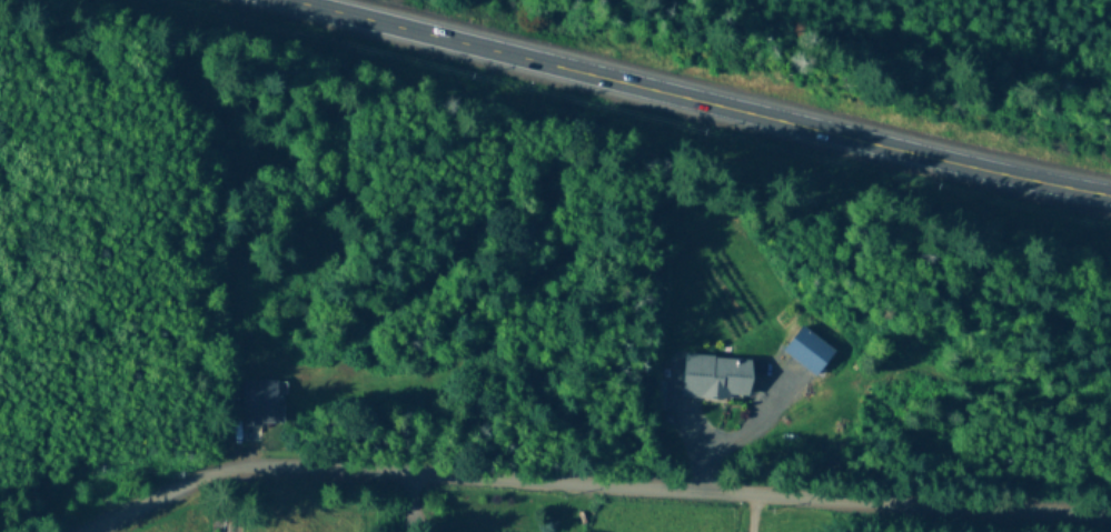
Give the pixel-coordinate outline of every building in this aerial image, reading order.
[(815,379),(835,353),(802,327),(782,353),(815,379)] [(682,398),(750,401),(752,360),(684,357),(682,398)] [(243,384),(243,429),(285,428),(285,384),(243,384)]
